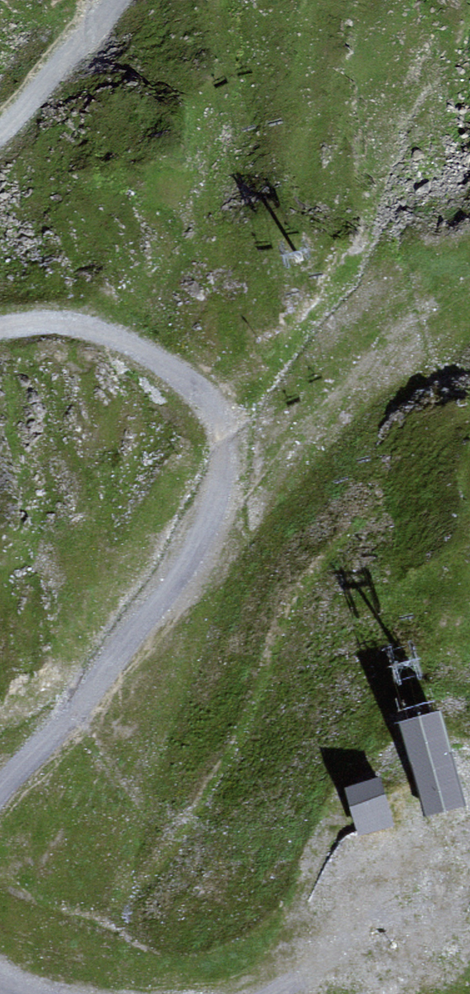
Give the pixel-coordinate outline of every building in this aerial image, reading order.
[(440,705),(395,717),(421,813),(466,801),(440,705)] [(383,774),(344,785),(356,827),(395,817),(383,774)]
